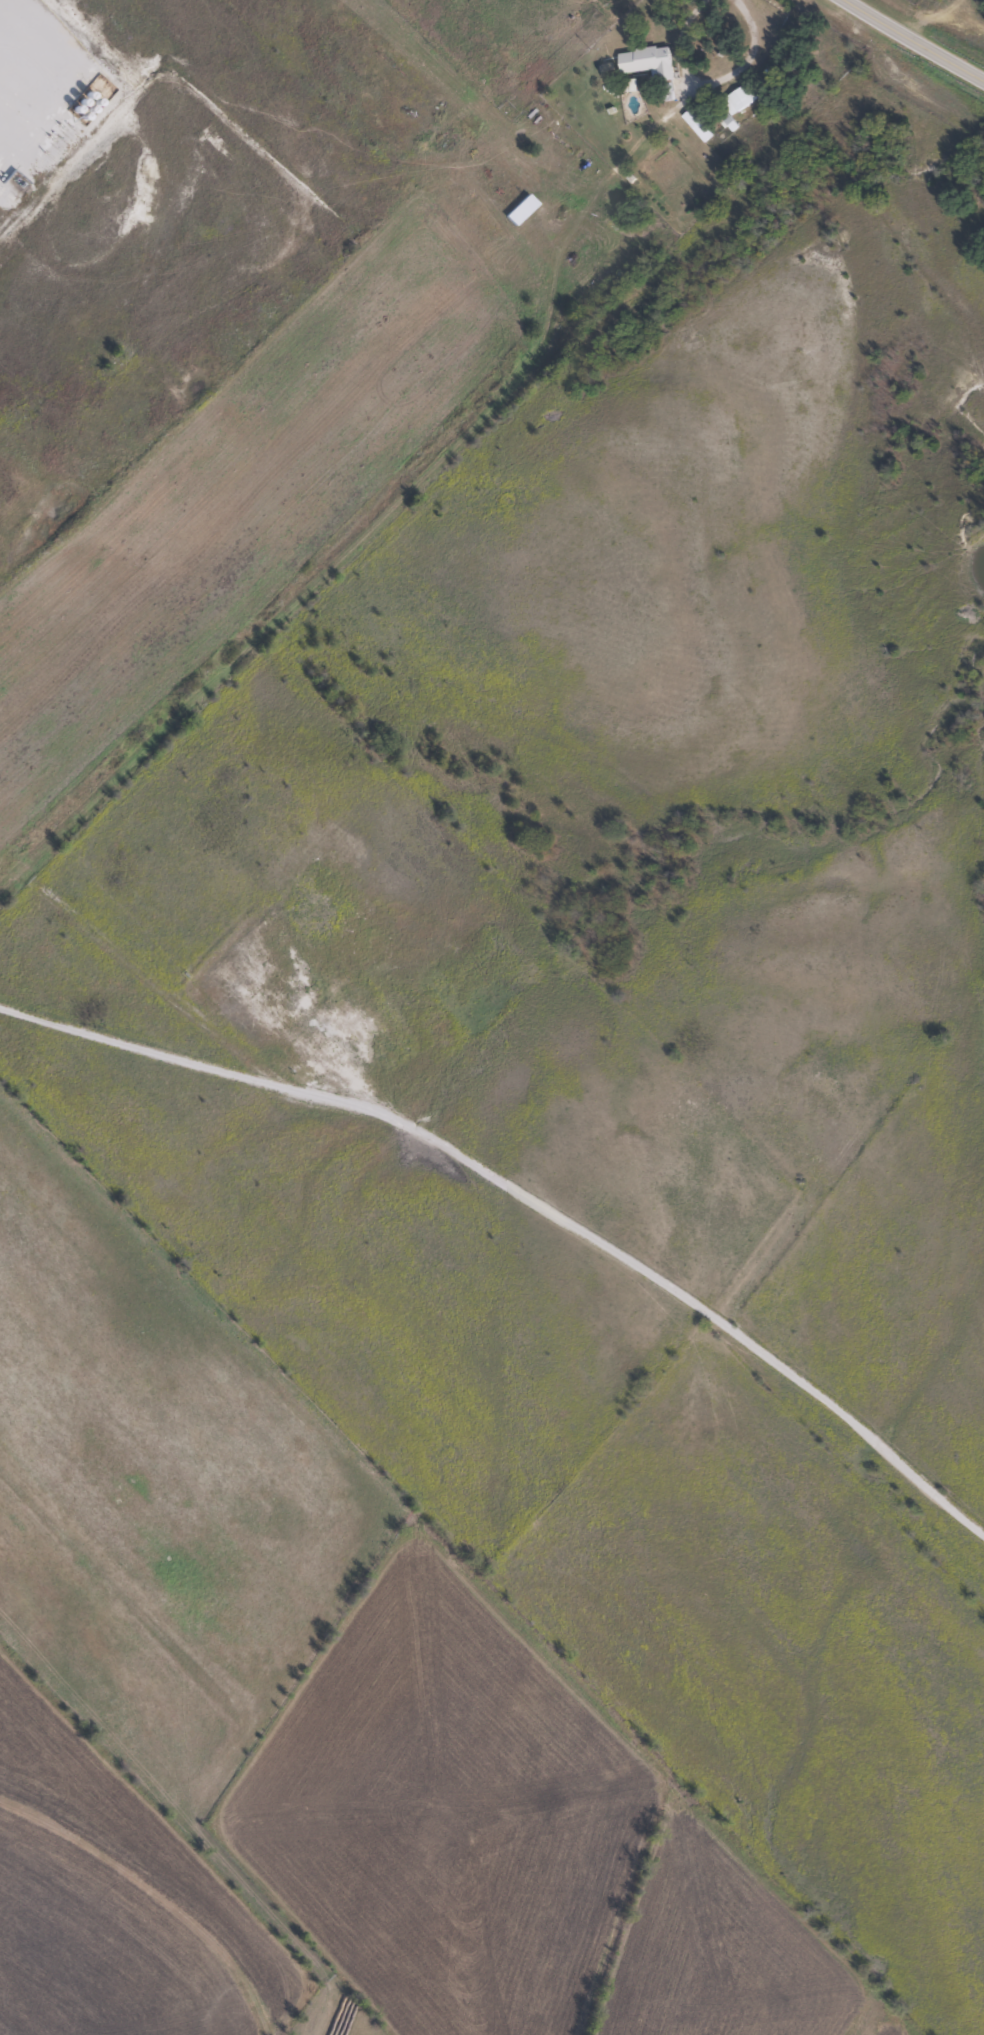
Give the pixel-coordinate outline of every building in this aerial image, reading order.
[(660,70),(662,87),(676,86),(672,48),(620,52),(622,73),(660,70)] [(739,113),(762,100),(752,82),(729,95),(739,113)] [(704,144),(714,136),(692,109),(682,117),(704,144)]
